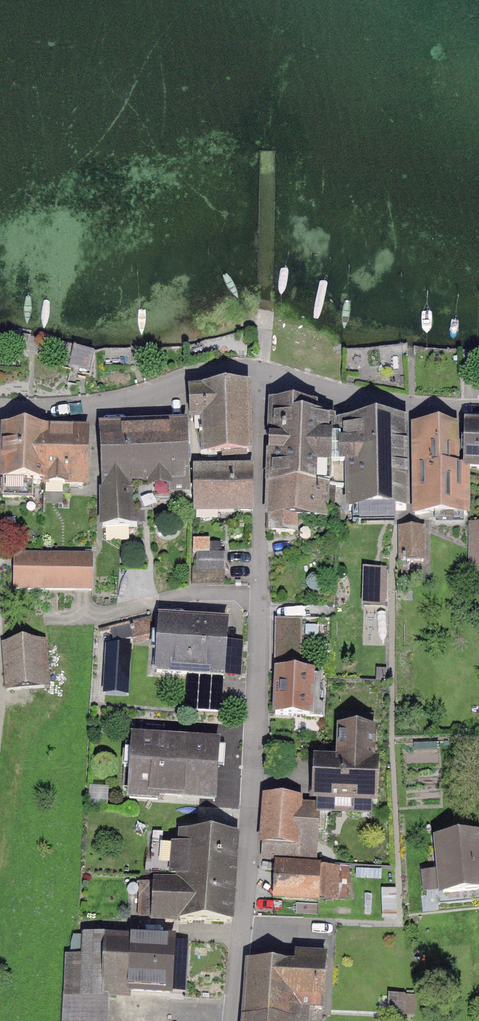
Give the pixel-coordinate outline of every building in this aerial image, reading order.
[(201,453),(248,451),(246,390),(189,394),(190,418),(192,418),(201,453)] [(404,425),(339,425),(338,439),(331,439),(330,420),(312,420),(312,408),(272,406),(268,488),(288,489),(288,486),(323,488),(347,488),(348,510),(405,509),(404,425)] [(188,488),(186,425),(100,428),(103,528),(138,527),(137,490),(188,488)] [(466,425),(466,467),(478,467),(478,425),(466,425)] [(456,467),(455,429),(415,429),(417,465),(414,468),(415,514),(466,513),(466,467),(456,467)] [(44,430),(4,430),(2,497),(33,498),(33,481),(43,482),(44,430)] [(85,431),(44,430),(43,482),(84,483),(85,431)] [(251,509),(251,467),(199,467),(199,474),(195,474),(195,510),(251,509)] [(268,488),(267,534),(294,535),(295,517),(322,518),(323,488),(288,486),(288,489),(268,488)] [(426,523),(400,525),(402,556),(428,554),(426,523)] [(197,543),(196,585),(227,585),(228,543),(197,543)] [(92,555),(14,555),(13,589),(92,589),(92,555)] [(384,572),(364,572),(364,607),(384,607),(384,572)] [(301,619),(275,619),(275,664),(301,664),(301,619)] [(226,624),(156,621),(154,671),(192,673),(188,709),(218,712),(226,624)] [(132,643),(106,641),(102,693),(129,695),(132,643)] [(40,642),(2,644),(7,690),(43,687),(40,642)] [(318,673),(277,671),(274,715),(323,717),(324,705),(317,701),(318,673)] [(319,763),(318,800),(371,801),(373,719),(341,718),(340,763),(319,763)] [(218,745),(132,738),(129,793),(215,800),(218,745)] [(298,801),(266,799),(262,858),(316,862),(318,808),(298,808),(298,801)] [(234,858),(236,836),(180,833),(178,863),(171,863),(170,876),(176,877),(207,878),(208,857),(234,858)] [(476,839),(438,842),(443,895),(478,891),(478,835),(476,835),(476,839)] [(231,922),(234,858),(208,857),(207,878),(176,877),(176,885),(140,883),(139,910),(152,911),(152,917),(231,922)] [(338,868),(277,865),(276,897),(336,900),(338,868)] [(169,991),(171,942),(87,937),(86,961),(69,960),(66,1020),(99,1020),(100,995),(111,996),(111,988),(169,991)] [(242,1020),(292,1020),(293,1002),(322,1003),(325,957),(296,956),(295,966),(248,962),(242,1020)]
